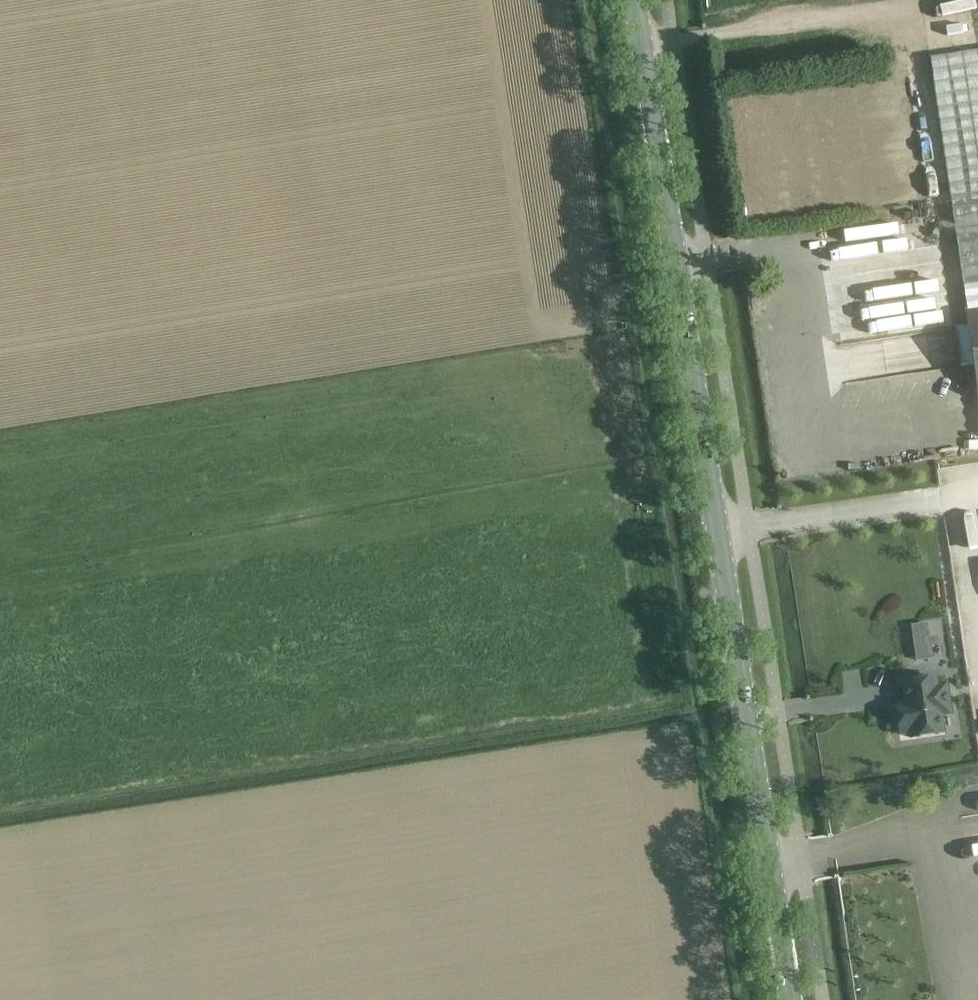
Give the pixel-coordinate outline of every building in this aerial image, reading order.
[(930,58),(968,312),(966,312),(977,392),(977,51),(950,55),(930,58)] [(897,705),(900,731),(905,734),(911,733),(912,738),(944,734),(941,716),(951,714),(946,684),(937,686),(935,678),(903,683),(906,704),(897,705)]
